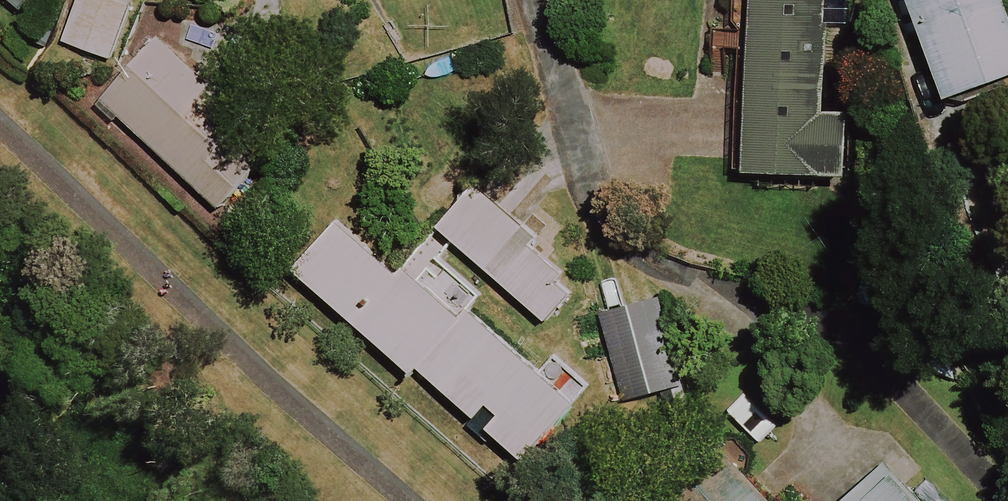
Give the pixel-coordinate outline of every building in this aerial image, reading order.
[(103,0),(83,0),(66,46),(109,62),(128,9),(103,0)] [(834,0),(737,0),(725,171),(845,179),(849,116),(826,115),(834,0)] [(999,0),(908,0),(944,101),(1007,79),(1007,27),(999,0)] [(269,142),(160,33),(92,102),(201,210),(269,142)] [(530,235),(478,191),(440,236),(545,325),(573,291),(520,247),(530,235)] [(535,372),(357,215),(301,279),(415,379),(420,373),(522,463),(585,391),(547,358),(535,372)] [(735,462),(689,500),(769,500),(735,462)] [(900,475),(870,500),(922,500),(900,475)]
